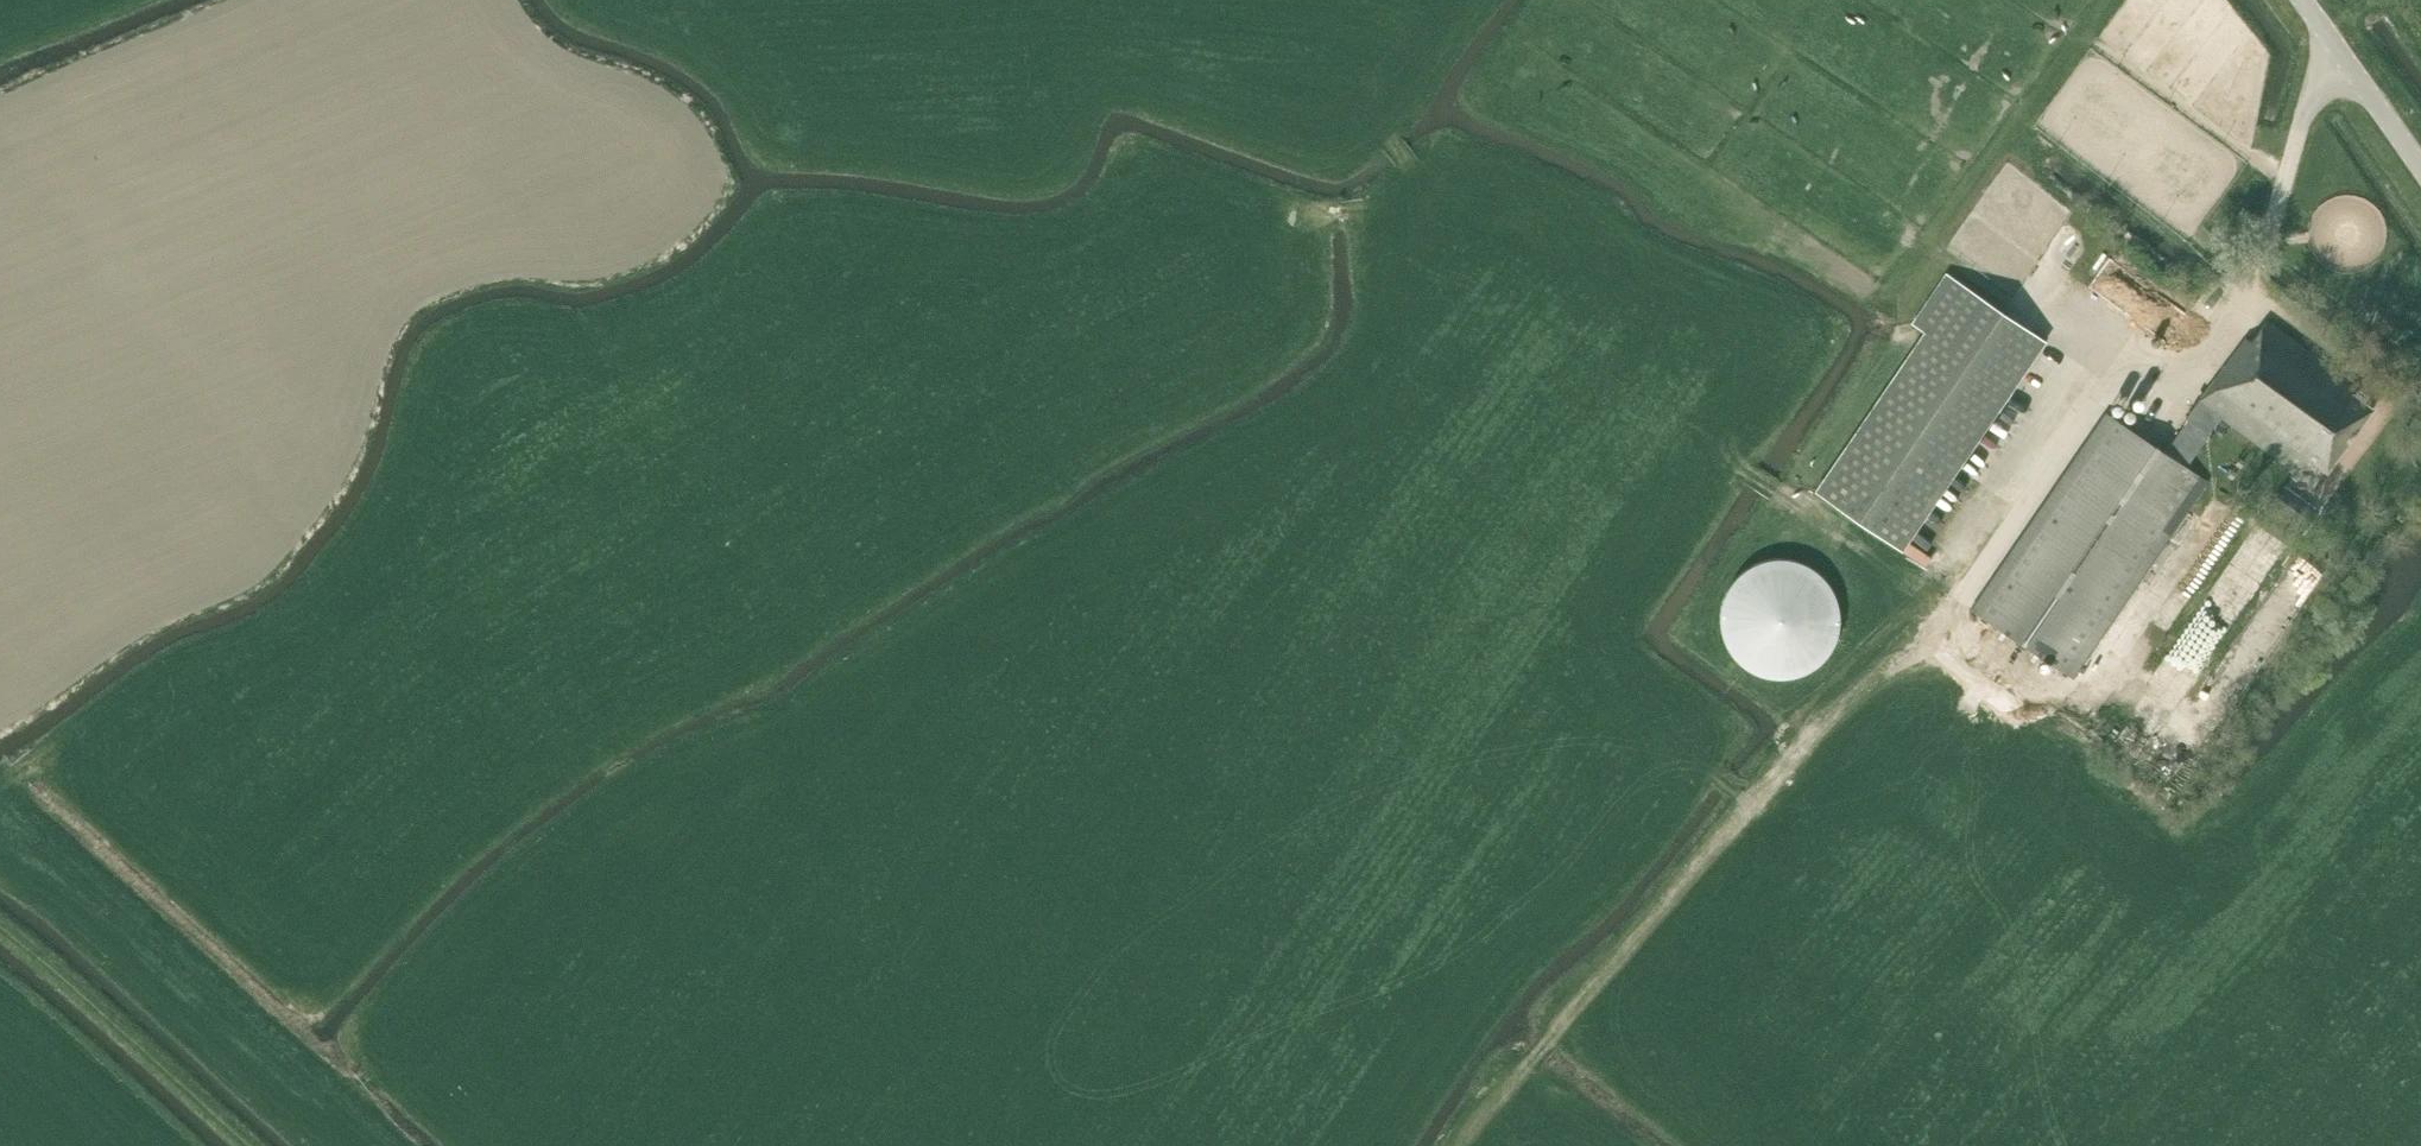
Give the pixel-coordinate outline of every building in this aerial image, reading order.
[(2174,325),(2188,306),(2133,267),(2119,286),(2174,325)] [(2044,340),(1948,274),(1914,325),(1926,333),(1817,493),(1900,550),(2044,340)] [(2352,388),(2338,378),(2341,375),(2266,321),(2251,341),(2246,338),(2185,418),(2187,420),(2165,453),(2106,413),(1972,609),(2073,677),(2207,480),(2186,467),(2208,435),(2219,418),(2295,473),(2307,457),(2326,472),(2373,409),(2349,391),(2352,388)] [(1812,566),(1801,562),(1796,561),(1787,560),(1782,560),(1771,561),(1764,563),(1756,566),(1748,570),(1742,574),(1737,579),(1733,584),(1729,591),(1722,605),(1721,612),(1720,624),(1720,631),(1723,642),(1725,649),(1728,655),(1731,659),(1736,666),(1741,671),(1746,675),(1751,678),(1756,681),(1760,682),(1767,685),(1772,686),(1778,687),(1783,687),(1790,686),(1794,686),(1799,685),(1803,683),(1809,682),(1814,679),(1818,676),(1822,674),(1826,671),(1831,665),(1837,658),(1840,653),(1841,650),(1843,646),(1844,641),(1846,634),(1846,613),(1845,608),(1843,600),(1840,593),(1833,584),(1831,581),(1827,576),(1823,573),(1812,566)]
